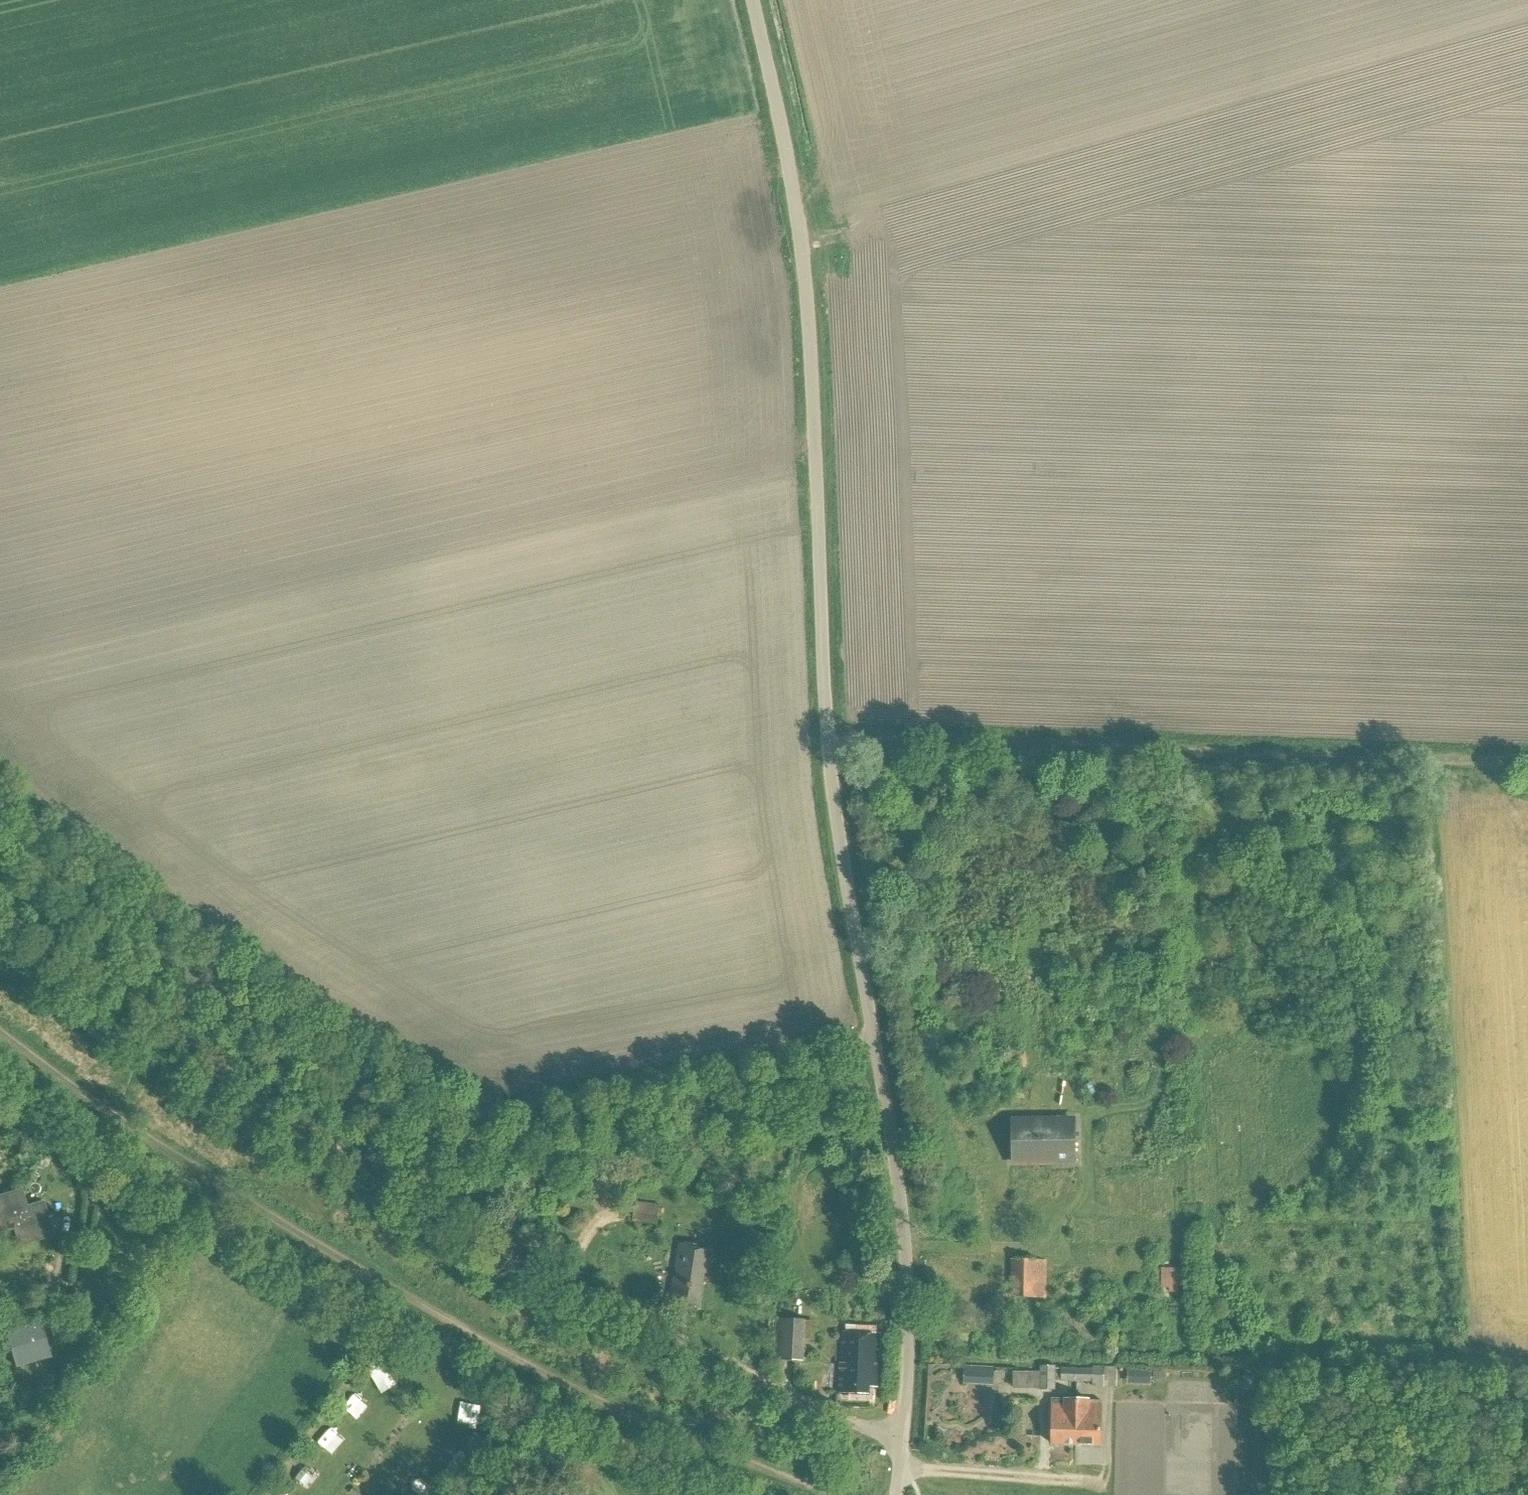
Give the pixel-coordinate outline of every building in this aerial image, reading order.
[(1014,1122),(1014,1165),(1074,1164),(1073,1121),(1014,1122)] [(51,1240),(42,1206),(24,1211),(19,1196),(0,1201),(0,1236),(12,1233),(17,1250),(51,1240)] [(635,1202),(634,1222),(658,1224),(659,1205),(635,1202)] [(714,1253),(679,1247),(674,1278),(678,1278),(677,1283),(674,1282),(670,1307),(699,1312),(701,1302),(706,1303),(708,1289),(703,1288),(705,1276),(710,1276),(714,1253)] [(1038,1297),(1038,1261),(1011,1260),(1011,1297),(1038,1297)] [(1162,1292),(1178,1293),(1179,1269),(1162,1268),(1162,1292)] [(777,1319),(776,1361),(806,1363),(807,1321),(777,1319)] [(14,1370),(49,1360),(38,1325),(4,1335),(14,1370)] [(879,1336),(843,1334),(840,1398),(871,1399),(871,1393),(878,1393),(878,1380),(872,1379),(872,1363),(878,1363),(879,1336)] [(1093,1369),(1075,1369),(1075,1382),(1076,1382),(1075,1380),(1093,1381),(1093,1387),(1116,1387),(1116,1367),(1105,1367),(1105,1365),(1093,1366),(1093,1369)] [(1056,1390),(1056,1366),(1040,1366),(1040,1390),(1056,1390)] [(968,1367),(966,1386),(991,1387),(992,1368),(968,1367)] [(1075,1382),(1075,1369),(1061,1368),(1061,1382),(1075,1382)] [(1139,1371),(1139,1385),(1151,1385),(1151,1371),(1139,1371)] [(1242,1390),(1253,1390),(1253,1377),(1242,1377),(1242,1390)] [(1054,1447),(1078,1448),(1079,1404),(1066,1404),(1066,1407),(1055,1406),(1054,1447)] [(1079,1404),(1078,1448),(1103,1448),(1104,1409),(1093,1409),(1093,1404),(1079,1404)]
